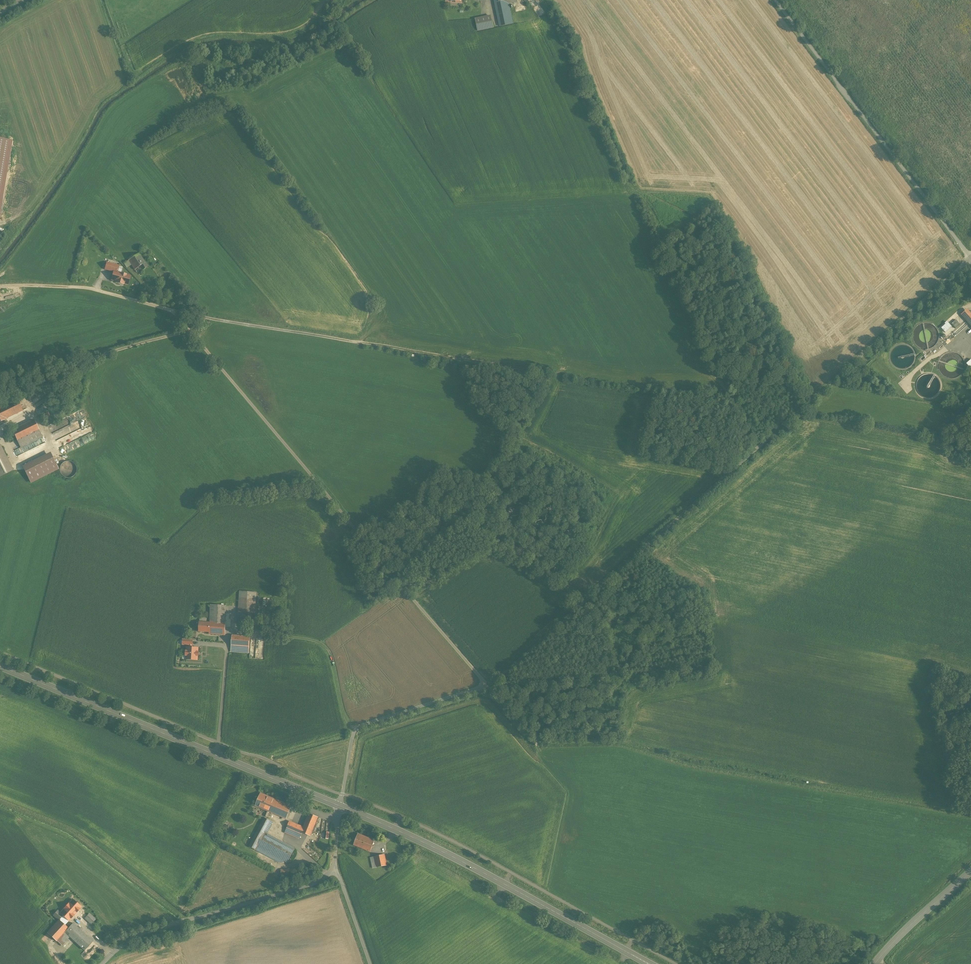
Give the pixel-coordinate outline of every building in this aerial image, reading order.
[(500,2),(499,2),(498,2),(497,0),(494,0),(499,26),(513,23),(509,4),(517,2),(517,0),(500,0),(500,2)] [(490,16),(475,19),(478,31),(493,27),(490,16)] [(8,141),(0,139),(0,189),(8,141)] [(149,264),(140,251),(129,258),(135,268),(140,265),(142,268),(149,264)] [(122,264),(108,260),(105,269),(115,271),(112,279),(129,284),(132,276),(119,272),(122,264)] [(965,319),(970,314),(967,309),(961,315),(965,319)] [(960,324),(956,320),(951,324),(955,328),(960,324)] [(968,323),(967,322),(966,323),(965,322),(952,334),(952,335),(946,340),(945,340),(943,342),(945,344),(946,342),(946,341),(953,335),(954,337),(967,325),(966,324),(968,323)] [(926,354),(919,359),(921,362),(928,356),(927,355),(931,352),(930,351),(926,354)] [(39,388),(26,396),(30,401),(42,392),(39,388)] [(6,419),(6,418),(23,410),(17,399),(1,407),(0,406),(0,422),(6,419)] [(55,422),(49,412),(42,415),(47,426),(55,422)] [(72,440),(92,431),(86,417),(66,425),(69,431),(72,430),(74,433),(70,435),(72,440)] [(33,420),(12,430),(21,448),(42,437),(33,420)] [(13,470),(0,445),(0,476),(13,470)] [(23,466),(24,470),(52,456),(50,453),(23,466)] [(24,470),(31,482),(58,469),(52,456),(24,470)] [(70,461),(68,461),(66,461),(64,462),(62,464),(61,466),(60,468),(60,470),(60,473),(61,475),(63,476),(65,478),(67,478),(69,479),(71,478),(73,477),(75,476),(76,474),(77,472),(77,469),(77,467),(76,465),(74,463),(72,462),(70,461)] [(256,592),(240,591),(239,604),(237,624),(253,625),(256,592)] [(210,623),(209,632),(209,634),(225,635),(226,606),(220,605),(210,604),(210,623)] [(209,632),(210,623),(206,623),(207,618),(200,618),(199,631),(209,632)] [(250,637),(232,635),(231,652),(249,653),(250,637)] [(198,648),(187,647),(186,659),(197,660),(198,648)] [(291,806),(261,793),(255,806),(268,811),(273,813),(286,819),(291,806)] [(273,813),(268,811),(265,817),(271,819),(273,813)] [(318,817),(309,813),(303,827),(289,821),(285,833),(299,838),(301,832),(310,836),(318,817)] [(272,822),(264,818),(249,846),(259,851),(260,848),(286,862),(294,848),(266,833),(272,822)] [(318,823),(323,823),(321,837),(325,837),(326,832),(329,832),(330,820),(319,819),(318,823)] [(375,839),(358,832),(353,844),(370,851),(375,839)] [(384,855),(370,858),(372,869),(387,866),(384,855)] [(54,915),(59,920),(65,925),(69,921),(68,920),(74,914),(73,913),(80,905),(73,899),(60,913),(58,911),(54,915)] [(89,914),(85,918),(91,924),(95,919),(89,914)] [(65,925),(59,920),(47,932),(66,949),(74,941),(84,950),(92,941),(72,923),(68,928),(65,925)]
